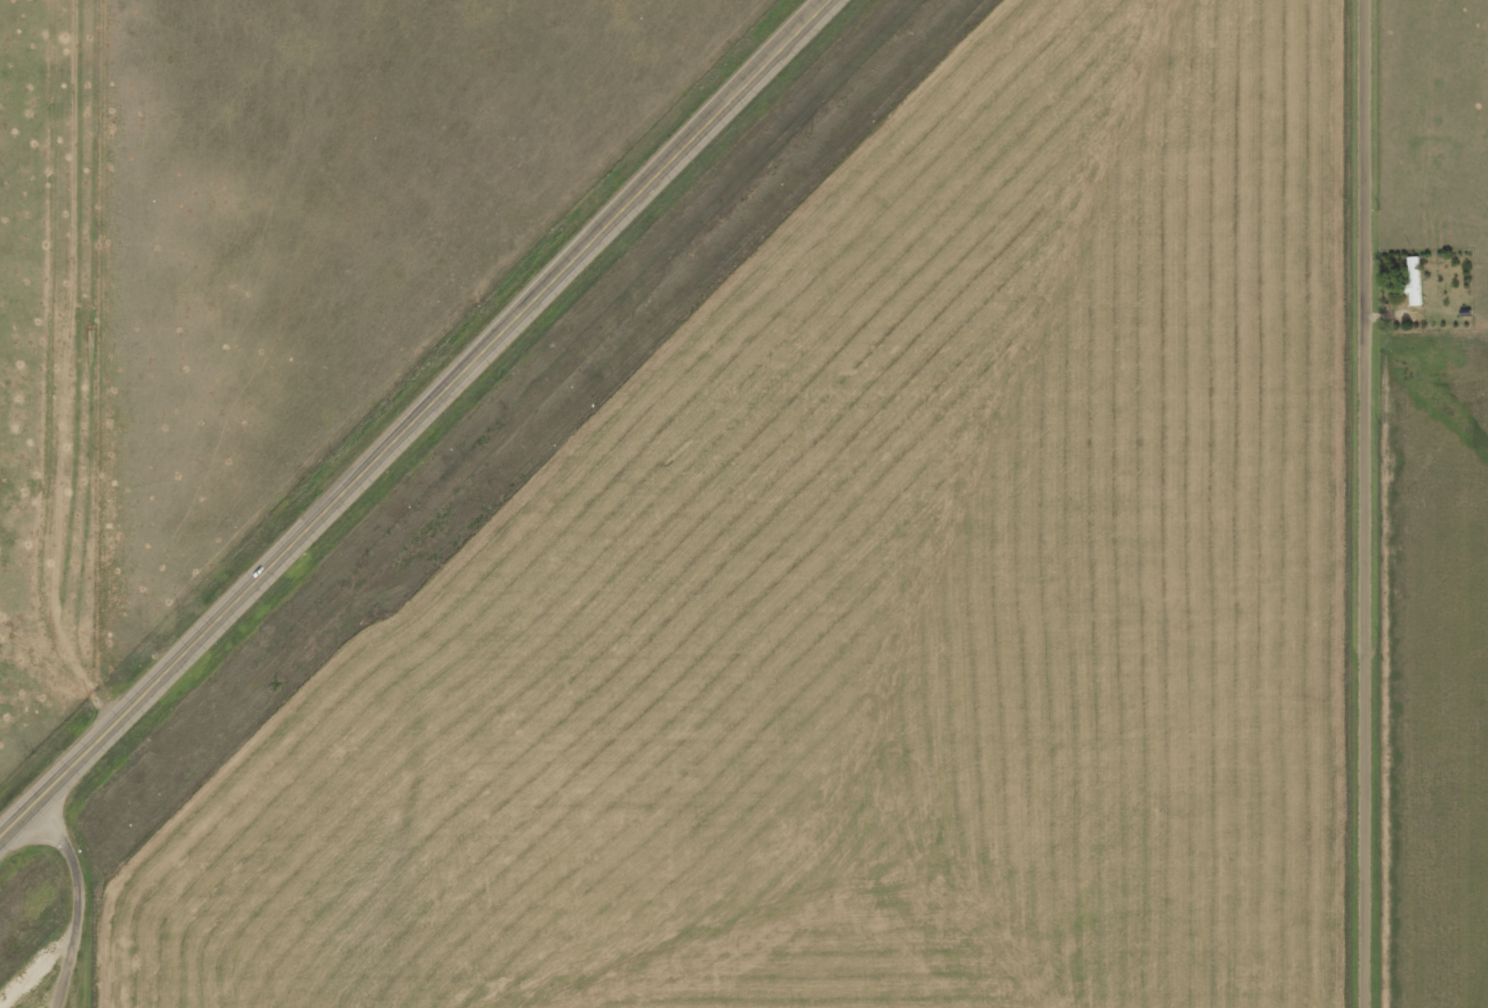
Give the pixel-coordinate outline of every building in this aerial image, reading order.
[(1426,304),(1425,255),(1411,255),(1412,283),(1406,283),(1406,292),(1413,292),(1413,305),(1426,304)]
